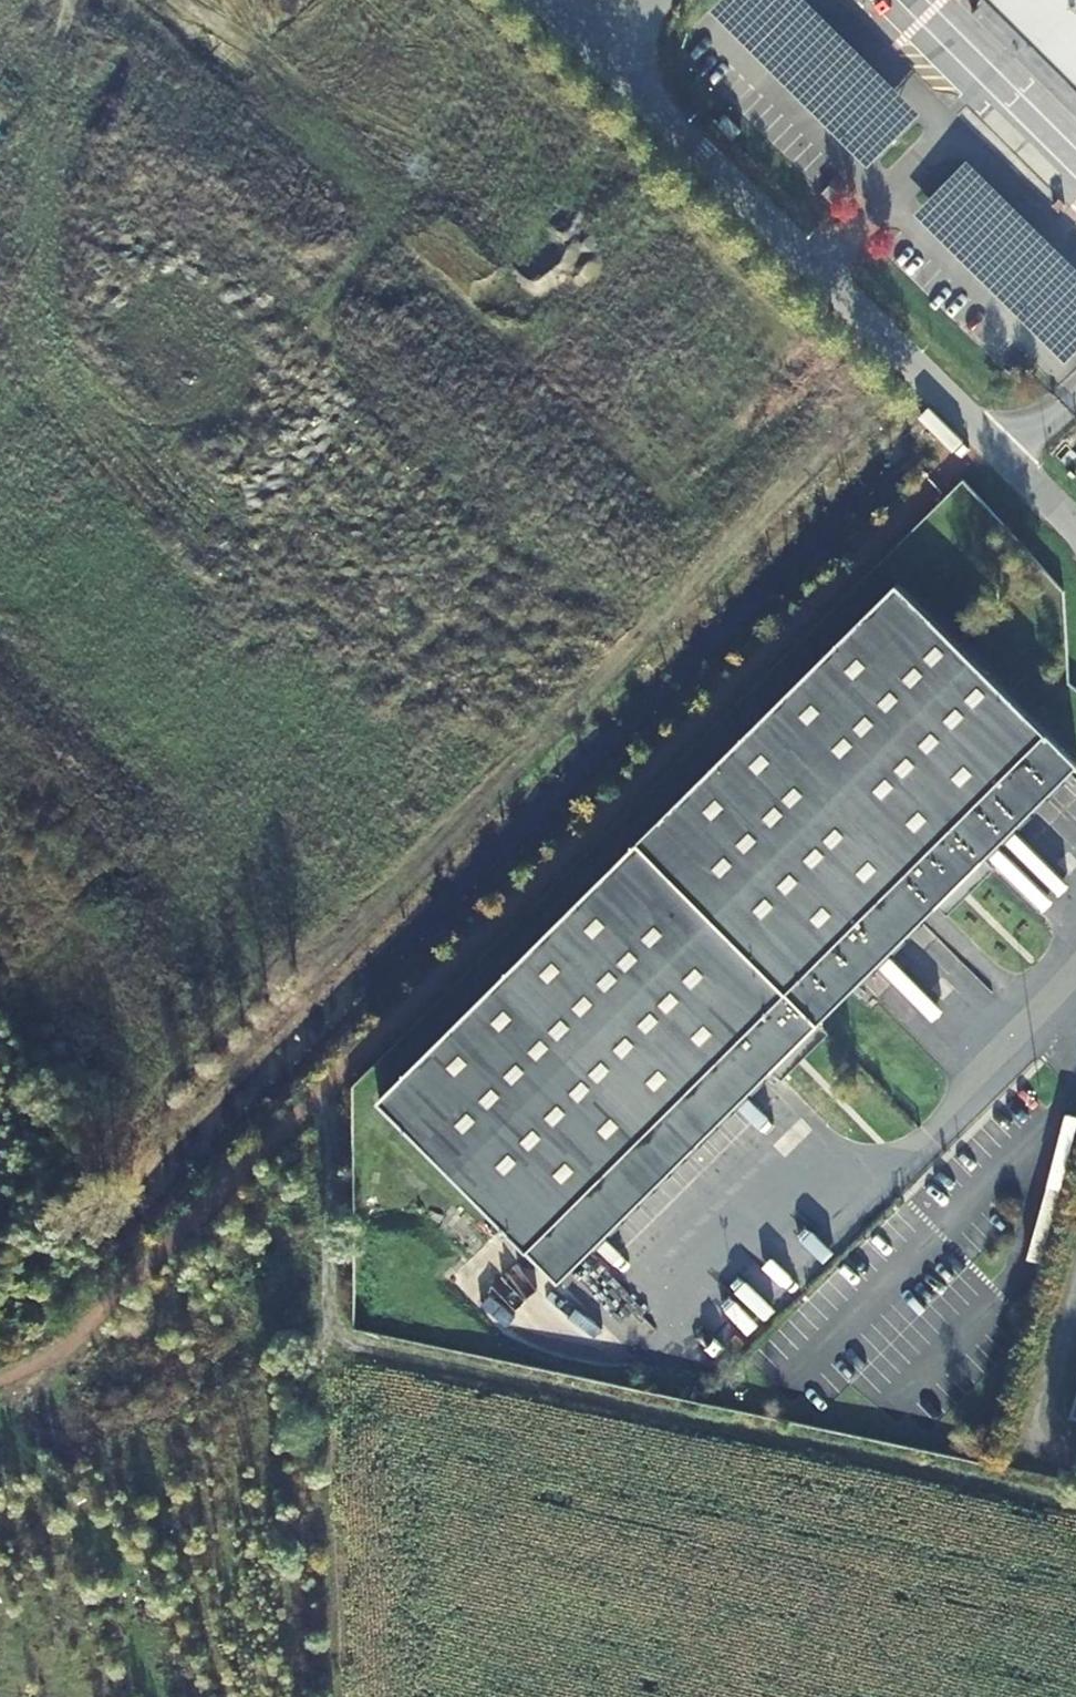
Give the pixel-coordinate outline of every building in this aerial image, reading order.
[(1075,92),(1075,0),(983,0),(1075,92)] [(728,118),(719,126),(733,140),(742,131),(728,118)] [(839,1005),(938,906),(984,860),(1075,769),(1075,760),(899,583),(656,828),(839,1005)] [(839,1005),(656,828),(379,1101),(560,1282),(773,1070),(820,1023),(839,1005)] [(984,860),(938,906),(948,916),(994,870),(984,860)] [(820,1023),(773,1070),(783,1080),(830,1033),(820,1023)]
